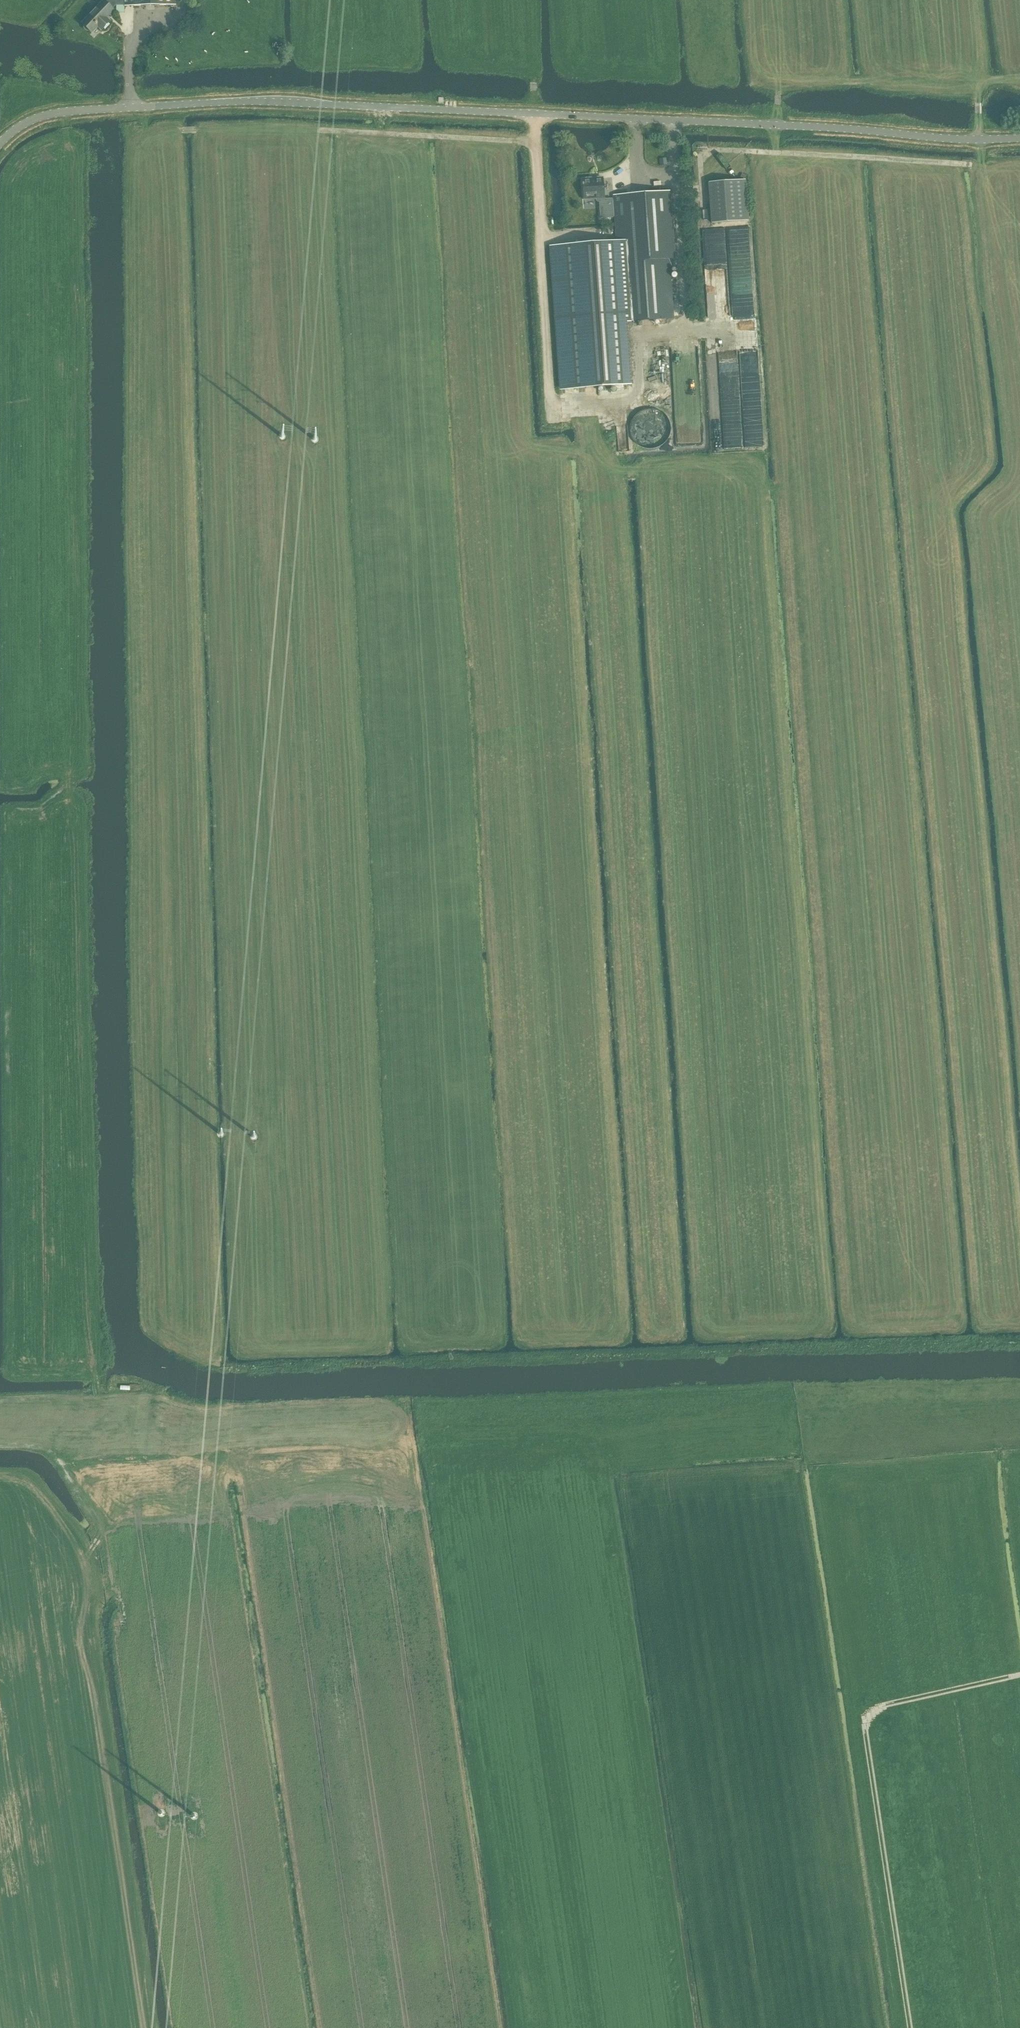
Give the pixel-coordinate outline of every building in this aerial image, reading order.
[(125,0),(106,0),(105,1),(104,1),(82,23),(84,25),(84,27),(85,29),(86,30),(88,30),(90,30),(92,32),(98,26),(102,30),(110,21),(106,17),(113,10),(112,8),(116,4),(125,4),(125,0)] [(583,183),(582,183),(582,186),(583,186),(584,200),(596,199),(596,201),(598,202),(599,202),(600,218),(613,217),(615,217),(617,242),(622,322),(673,318),(669,259),(674,258),(669,192),(613,196),(614,199),(612,199),(605,199),(604,198),(602,178),(582,179),(583,183)] [(708,183),(711,223),(747,221),(744,180),(708,183)] [(617,242),(551,247),(561,389),(627,384),(622,322),(617,242)]
